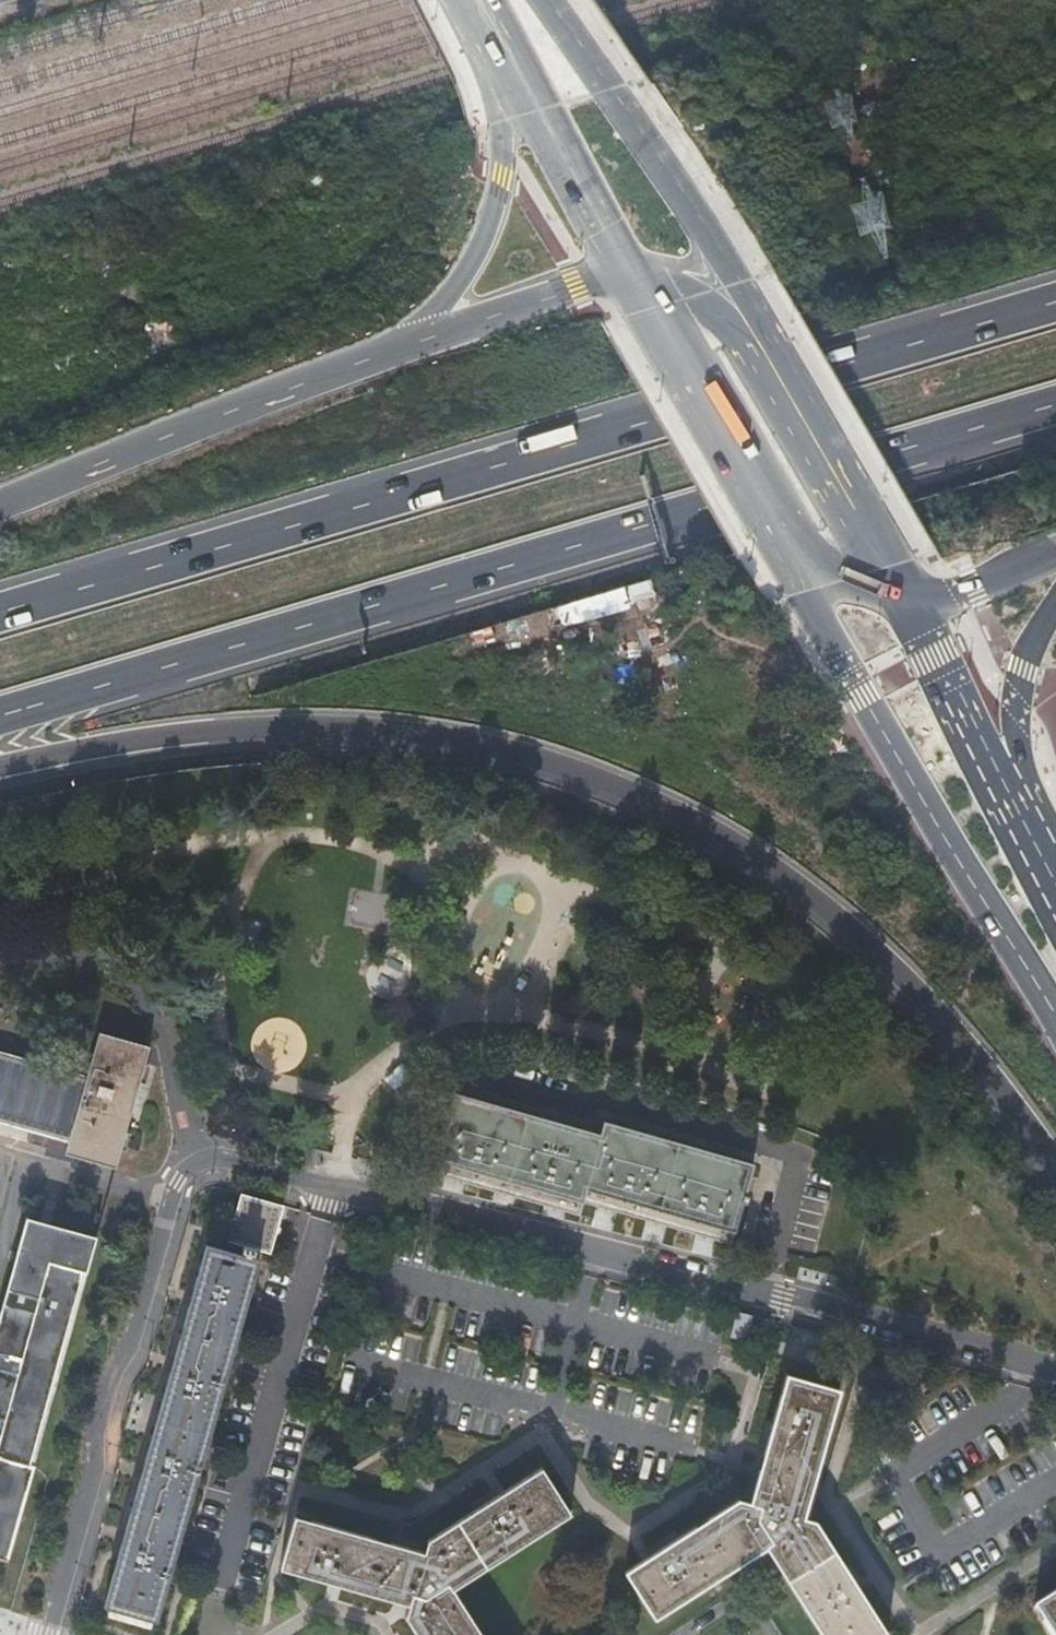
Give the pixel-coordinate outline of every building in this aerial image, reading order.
[(26,1144),(114,1169),(148,1046),(98,1032),(86,1078),(0,1054),(0,1123),(29,1132),(26,1144)] [(601,1137),(454,1097),(431,1174),(579,1216),(583,1203),(730,1245),(741,1204),(748,1206),(751,1197),(743,1195),(751,1166),(604,1124),(601,1137)] [(229,1235),(273,1242),(284,1204),(243,1192),(229,1235)] [(7,1557),(33,1464),(28,1462),(82,1269),(87,1270),(96,1235),(26,1215),(16,1251),(27,1254),(22,1272),(11,1269),(0,1309),(0,1312),(10,1315),(6,1332),(0,1331),(0,1555),(7,1557)] [(270,1252),(273,1242),(229,1235),(228,1240),(244,1244),(243,1251),(256,1254),(257,1248),(270,1252)] [(259,1259),(207,1244),(106,1604),(157,1619),(259,1259)] [(626,1571),(655,1616),(767,1545),(824,1634),(886,1634),(887,1634),(817,1521),(804,1518),(840,1390),(789,1373),(752,1504),(739,1499),(626,1571)] [(296,1516),(281,1566),(388,1597),(409,1603),(406,1614),(419,1634),(483,1634),(451,1585),(569,1512),(543,1468),(427,1538),(424,1550),(403,1545),(296,1516)] [(1037,1609),(1053,1634),(1055,1634),(1055,1598),(1037,1609)]
